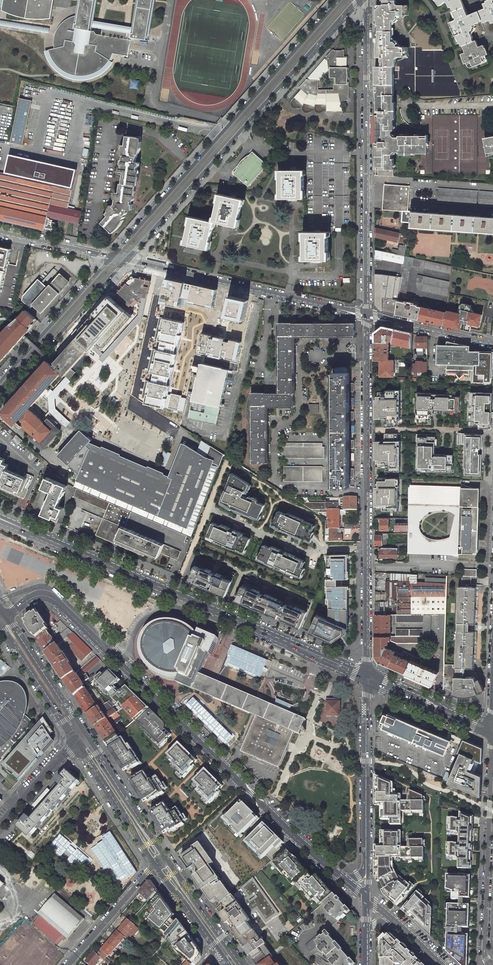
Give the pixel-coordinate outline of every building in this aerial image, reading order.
[(18,16),(24,18),(30,19),(37,19),(43,19),(52,19),(55,0),(5,0),(3,10),(8,13),(12,14),(15,15),(18,16)] [(93,26),(94,21),(94,20),(97,0),(80,0),(77,15),(77,17),(76,23),(75,28),(92,31),(93,26)] [(134,26),(133,28),(133,32),(133,33),(132,37),(148,40),(149,35),(150,29),(155,0),(138,0),(134,26)] [(376,20),(378,20),(377,25),(379,25),(379,32),(392,32),(392,21),(394,21),(396,23),(399,20),(397,17),(398,16),(404,16),(404,15),(408,15),(408,6),(398,5),(396,4),(396,0),(382,0),(382,1),(383,1),(383,5),(381,5),(378,5),(378,10),(376,10),(376,20)] [(447,2),(450,5),(452,11),(464,7),(461,0),(437,0),(437,1),(435,2),(438,6),(445,2),(445,3),(447,2)] [(485,1),(486,2),(483,4),(484,8),(478,11),(481,20),(482,20),(488,18),(490,22),(492,21),(492,0),(487,0),(485,1)] [(38,6),(20,3),(18,13),(22,15),(24,16),(26,17),(29,17),(33,17),(35,16),(37,16),(38,6)] [(450,22),(452,26),(450,27),(454,35),(456,35),(457,39),(458,39),(461,45),(464,44),(473,40),(472,37),(470,31),(470,30),(473,31),(475,27),(472,26),(472,24),(478,22),(478,21),(481,20),(478,11),(467,15),(464,7),(452,11),(456,19),(450,22)] [(55,48),(60,47),(65,48),(66,46),(55,44),(55,42),(75,28),(76,23),(77,17),(77,15),(74,16),(71,17),(69,18),(67,19),(64,21),(62,23),(60,25),(59,26),(58,29),(56,31),(55,34),(54,37),(54,40),(54,43),(54,45),(54,47),(55,48)] [(50,29),(0,21),(0,26),(50,34),(50,29)] [(133,32),(133,28),(94,21),(93,26),(103,27),(128,31),(133,32)] [(95,31),(92,31),(75,28),(55,42),(55,44),(66,46),(65,48),(60,47),(55,48),(47,50),(48,53),(49,56),(50,59),(51,60),(53,63),(55,65),(57,68),(59,70),(62,72),(64,73),(67,75),(70,76),(74,77),(76,77),(79,78),(82,78),(86,78),(89,77),(91,77),(94,76),(96,75),(98,74),(100,72),(103,71),(104,69),(107,67),(109,65),(111,63),(113,59),(114,56),(115,53),(129,56),(130,49),(128,46),(129,39),(127,36),(128,31),(103,27),(102,35),(97,34),(95,31)] [(396,59),(398,57),(403,57),(403,56),(408,56),(408,47),(404,47),(404,46),(398,46),(397,45),(399,43),(396,40),(393,42),(392,41),(392,32),(379,32),(379,37),(377,37),(377,42),(376,42),(376,53),(378,53),(378,58),(380,58),(383,58),(383,62),(382,62),(382,67),(392,67),(394,66),(396,66),(396,59)] [(473,64),(481,62),(481,61),(482,61),(482,60),(482,59),(486,57),(485,54),(486,53),(484,47),(482,48),(481,44),(477,46),(474,40),(473,40),(464,44),(466,51),(462,52),(463,56),(462,56),(464,62),(466,62),(467,64),(471,63),(471,64),(472,64),(473,64)] [(334,50),(332,50),(326,57),(326,59),(327,60),(328,69),(331,69),(331,77),(333,77),(333,90),(318,90),(318,80),(309,80),(308,79),(306,79),(299,88),(301,89),(294,97),(303,105),(304,103),(315,106),(315,104),(326,104),(326,111),(343,111),(341,102),(349,99),(349,82),(347,82),(347,79),(348,78),(348,68),(346,68),(346,57),(343,57),(343,51),(334,51),(334,50)] [(380,85),(394,85),(394,74),(392,73),(392,67),(382,67),(380,67),(378,67),(378,70),(375,70),(375,81),(378,81),(378,85),(379,85),(380,85)] [(131,88),(140,89),(141,80),(132,79),(131,88)] [(394,94),(394,85),(380,85),(379,85),(378,85),(378,93),(376,93),(376,113),(378,113),(378,115),(376,115),(376,143),(378,143),(378,146),(376,146),(376,167),(378,167),(378,175),(394,176),(394,158),(392,158),(392,153),(395,151),(399,151),(399,153),(428,153),(428,138),(421,137),(421,136),(399,135),(399,136),(394,137),(392,134),(392,130),(394,130),(394,94)] [(111,95),(133,101),(135,94),(114,88),(111,95)] [(20,97),(11,142),(23,144),(32,100),(20,97)] [(480,114),(425,116),(426,125),(469,124),(469,121),(475,121),(475,126),(480,126),(480,114)] [(87,115),(84,132),(92,134),(95,116),(87,115)] [(182,139),(188,144),(191,140),(186,135),(182,139)] [(122,165),(121,174),(124,174),(123,183),(121,183),(120,193),(117,192),(115,204),(107,213),(109,216),(103,222),(112,231),(115,228),(116,229),(120,225),(120,224),(127,216),(126,216),(128,213),(129,208),(133,209),(134,204),(132,204),(133,195),(134,195),(135,186),(136,186),(138,176),(137,176),(138,167),(139,167),(140,162),(136,162),(137,158),(138,158),(139,148),(140,148),(141,142),(139,142),(140,137),(127,136),(126,145),(123,145),(122,155),(124,155),(123,160),(121,160),(121,164),(122,165)] [(484,138),(487,153),(492,152),(492,136),(484,138)] [(252,151),(233,172),(248,186),(267,165),(258,156),(256,155),(252,151)] [(45,230),(45,227),(51,228),(52,226),(54,227),(55,226),(56,224),(54,223),(52,222),(53,220),(50,219),(50,217),(78,223),(81,211),(69,208),(73,189),(69,189),(70,187),(74,188),(78,170),(10,155),(6,173),(9,174),(9,175),(6,174),(0,173),(0,220),(45,230)] [(304,170),(280,170),(280,198),(304,198),(304,170)] [(402,211),(408,211),(410,186),(384,184),(382,210),(402,211)] [(478,191),(438,188),(437,202),(476,205),(478,191)] [(479,191),(478,205),(492,206),(492,192),(479,191)] [(244,199),(220,194),(214,221),(215,222),(237,227),(244,199)] [(402,211),(402,222),(412,223),(411,227),(492,234),(492,217),(408,211),(402,211)] [(214,221),(191,216),(185,244),(209,249),(215,222),(214,221)] [(400,233),(375,228),(375,236),(398,242),(400,233)] [(328,232),(304,232),(304,260),(328,260),(328,232)] [(406,246),(400,245),(399,250),(398,253),(398,254),(405,256),(406,246)] [(0,246),(0,292),(1,292),(11,249),(0,246)] [(392,253),(375,250),(375,259),(382,260),(382,259),(404,264),(405,256),(398,254),(392,253)] [(452,266),(405,256),(404,264),(402,277),(399,291),(406,292),(410,267),(413,265),(451,273),(452,266)] [(48,287),(39,280),(24,295),(24,299),(31,306),(34,304),(42,311),(69,282),(60,274),(48,287)] [(402,277),(375,274),(375,305),(379,310),(396,314),(398,300),(399,291),(402,277)] [(450,282),(418,275),(416,282),(418,290),(448,296),(450,282)] [(131,277),(115,295),(130,309),(138,300),(139,301),(141,301),(142,297),(147,298),(147,296),(151,281),(135,277),(134,278),(133,277),(133,276),(132,276),(131,276),(131,277)] [(218,290),(167,279),(162,303),(186,309),(188,304),(214,309),(218,290)] [(230,296),(226,317),(244,321),(249,300),(230,296)] [(88,353),(125,311),(110,298),(73,340),(88,353)] [(408,303),(398,300),(396,314),(419,319),(422,307),(418,306),(418,305),(418,303),(412,301),(412,302),(408,301),(408,303)] [(425,300),(423,300),(422,307),(419,319),(444,325),(446,312),(424,307),(425,300)] [(461,329),(469,330),(471,331),(471,329),(472,324),(473,323),(480,325),(482,314),(475,313),(471,307),(472,305),(462,303),(461,303),(460,313),(448,310),(446,312),(444,325),(457,328),(461,329)] [(26,310),(19,317),(18,316),(14,321),(0,336),(0,362),(23,336),(24,335),(25,334),(27,332),(38,320),(29,313),(26,310)] [(185,322),(161,317),(143,404),(184,413),(187,398),(170,394),(185,322)] [(293,374),(293,354),(296,354),(296,346),(293,346),(293,335),(354,335),(354,323),(352,323),(292,323),(279,323),(279,393),(265,393),(265,392),(252,392),(252,463),(266,463),(266,452),(268,452),(268,444),(266,444),(266,424),(268,424),(268,415),(266,415),(266,405),(268,405),(293,405),(293,383),(296,383),(296,374),(293,374)] [(383,326),(375,332),(375,341),(388,342),(388,340),(392,341),(395,329),(383,326)] [(395,329),(392,341),(392,342),(393,343),(412,347),(412,333),(395,329)] [(204,333),(200,351),(237,360),(242,342),(204,333)] [(25,334),(23,336),(49,360),(51,357),(25,334)] [(427,346),(428,337),(417,336),(416,347),(417,347),(417,351),(424,351),(424,347),(427,347),(427,346)] [(18,420),(29,408),(41,395),(42,396),(44,394),(45,396),(52,388),(51,387),(52,385),(51,384),(59,375),(62,379),(64,376),(69,380),(76,372),(72,368),(86,351),(73,340),(55,360),(51,357),(50,359),(49,360),(46,363),(44,362),(0,411),(15,424),(18,420)] [(375,341),(375,360),(380,360),(389,360),(388,342),(375,341)] [(437,343),(436,364),(446,364),(446,370),(474,370),(474,382),(492,382),(492,378),(492,370),(492,351),(473,351),(473,352),(468,352),(469,346),(447,341),(446,343),(437,343)] [(394,376),(394,360),(389,360),(380,360),(380,376),(394,376)] [(427,377),(427,361),(412,361),(412,376),(420,376),(427,377)] [(100,362),(89,365),(96,391),(107,388),(100,362)] [(201,363),(192,400),(220,407),(229,370),(201,363)] [(348,373),(334,373),(334,464),(334,483),(334,487),(348,487),(348,483),(348,477),(353,477),(353,468),(348,468),(348,464),(348,448),(353,448),(353,440),(348,440),(348,420),(353,420),(353,411),(348,411),(348,391),(353,391),(353,383),(348,383),(348,373)] [(398,398),(398,392),(384,392),(384,396),(377,396),(377,399),(375,399),(375,418),(381,418),(381,421),(385,421),(385,422),(386,422),(385,427),(389,428),(389,426),(391,426),(395,426),(395,420),(396,420),(396,415),(398,415),(398,407),(396,407),(396,398),(398,398)] [(471,392),(470,425),(492,426),(492,393),(471,392)] [(458,397),(420,396),(419,409),(419,418),(418,424),(430,425),(431,409),(431,406),(437,406),(437,409),(457,410),(458,397)] [(220,407),(192,400),(188,419),(217,425),(220,407)] [(29,408),(18,420),(34,434),(30,438),(37,446),(38,446),(42,450),(47,445),(48,446),(57,435),(56,434),(60,430),(48,418),(44,422),(29,408)] [(14,437),(16,435),(0,421),(0,424),(14,437)] [(196,452),(181,443),(169,477),(88,443),(90,441),(79,431),(56,456),(78,474),(74,487),(110,502),(131,511),(187,535),(192,537),(224,454),(201,440),(196,452)] [(398,446),(398,441),(398,433),(391,433),(391,434),(389,433),(385,433),(385,438),(381,438),(381,441),(375,441),(375,459),(377,459),(379,459),(379,465),(379,467),(386,467),(386,471),(398,471),(398,465),(397,465),(397,446),(398,446)] [(487,434),(458,433),(457,444),(466,445),(465,469),(467,469),(467,474),(484,476),(487,434)] [(22,440),(16,435),(14,437),(12,440),(17,445),(20,442),(22,440)] [(438,435),(417,435),(416,472),(455,473),(455,456),(437,455),(438,435)] [(284,457),(322,458),(322,451),(322,443),(284,443),(284,450),(284,457)] [(0,457),(0,482),(1,482),(0,485),(0,488),(21,497),(24,498),(32,475),(25,472),(23,476),(8,470),(8,469),(7,468),(9,464),(4,462),(6,459),(0,457)] [(284,481),(322,481),(322,467),(284,466),(284,481)] [(55,473),(44,469),(43,472),(53,477),(55,473)] [(251,487),(231,475),(220,504),(228,508),(228,509),(239,514),(251,519),(251,518),(259,521),(265,507),(257,504),(258,501),(252,498),(251,500),(248,499),(248,500),(242,498),(243,495),(246,496),(249,492),(251,487)] [(67,486),(48,477),(43,487),(52,491),(43,513),(53,518),(58,520),(59,517),(63,507),(59,505),(67,486)] [(383,478),(378,478),(378,487),(375,487),(375,505),(383,505),(383,510),(390,510),(390,511),(398,511),(398,486),(397,486),(397,478),(387,478),(387,481),(383,481),(383,478)] [(457,551),(459,551),(459,553),(462,553),(465,553),(478,554),(480,488),(466,488),(466,489),(463,489),(463,487),(408,485),(408,518),(408,523),(408,533),(408,542),(408,551),(447,553),(449,548),(451,549),(451,550),(451,551),(452,550),(456,552),(457,552),(457,551)] [(63,507),(58,520),(92,535),(105,503),(71,489),(63,507)] [(352,497),(344,497),(344,510),(357,510),(357,497),(356,497),(352,497)] [(131,511),(110,502),(107,510),(103,518),(95,536),(144,556),(146,552),(158,557),(161,551),(178,558),(181,551),(159,542),(125,527),(128,519),(131,511)] [(338,510),(328,510),(328,513),(328,517),(328,518),(329,529),(337,529),(340,529),(340,510),(338,510)] [(187,535),(131,511),(128,519),(184,543),(187,535)] [(291,518),(279,513),(273,527),(280,530),(290,535),(298,538),(297,539),(300,540),(305,541),(306,540),(311,542),(313,536),(314,535),(313,534),(315,528),(313,526),(304,523),(305,522),(291,517),(291,518)] [(408,523),(408,518),(381,519),(381,530),(389,530),(388,524),(391,524),(391,525),(395,525),(395,533),(408,533),(408,523)] [(219,530),(211,526),(206,539),(214,542),(213,544),(236,553),(236,552),(243,555),(249,542),(242,539),(242,537),(237,535),(233,533),(233,535),(228,533),(229,531),(220,528),(219,530)] [(337,529),(329,529),(329,542),(337,542),(342,542),(342,536),(341,536),(341,529),(340,529),(337,529)] [(389,538),(389,533),(382,533),(382,535),(375,535),(375,545),(382,545),(382,538),(389,538)] [(392,551),(392,547),(381,548),(381,551),(380,551),(380,557),(398,557),(397,551),(392,551)] [(271,551),(264,548),(258,561),(265,564),(265,565),(288,575),(288,573),(301,579),(305,571),(301,570),(304,563),(295,560),(295,559),(291,557),(285,555),(285,556),(280,555),(281,553),(272,549),(271,551)] [(332,607),(348,607),(348,586),(342,586),(342,579),(348,579),(348,557),(344,557),(344,554),(329,555),(329,562),(327,562),(328,595),(332,595),(332,607)] [(189,580),(226,596),(236,573),(199,557),(197,561),(189,580)] [(462,584),(471,585),(472,580),(472,576),(464,576),(463,576),(462,582),(462,584)] [(236,600),(300,628),(310,605),(246,577),(236,600)] [(453,691),(453,693),(454,694),(455,694),(456,694),(459,695),(461,696),(463,696),(465,696),(466,696),(468,696),(470,696),(471,696),(474,695),(476,694),(479,693),(478,692),(484,690),(475,672),(467,671),(467,668),(473,668),(474,654),(472,654),(473,645),(474,645),(474,636),(475,632),(473,632),(473,623),(475,623),(475,609),(474,609),(474,600),(476,601),(476,587),(459,586),(459,590),(458,600),(459,600),(459,608),(458,608),(457,622),(458,622),(457,631),(456,645),(457,645),(457,653),(456,653),(456,664),(444,664),(444,676),(443,687),(443,688),(453,691)] [(348,607),(332,607),(329,607),(329,617),(328,619),(317,614),(309,632),(333,642),(348,632),(348,607)] [(49,629),(38,613),(29,620),(27,622),(38,639),(47,631),(49,629)] [(390,625),(390,614),(375,614),(375,625),(375,636),(390,636),(390,625)] [(430,644),(431,614),(424,614),(423,621),(423,629),(423,636),(423,644),(430,644)] [(445,647),(446,614),(439,614),(437,647),(445,647)] [(218,638),(200,630),(199,632),(198,634),(198,633),(197,634),(193,635),(190,632),(187,630),(185,629),(183,628),(179,626),(176,625),(173,625),(171,625),(165,625),(162,622),(162,621),(158,622),(155,623),(155,624),(155,628),(152,631),(150,634),(148,635),(147,637),(147,638),(146,641),(145,643),(145,644),(145,646),(145,647),(145,651),(142,654),(141,654),(142,658),(143,660),(144,661),(145,661),(149,661),(157,668),(159,669),(161,670),(163,671),(166,672),(173,674),(176,674),(178,678),(178,679),(179,679),(178,681),(177,682),(179,683),(193,689),(199,674),(207,657),(208,653),(211,654),(218,638)] [(58,628),(55,624),(49,629),(47,631),(49,635),(53,632),(58,628)] [(73,633),(68,628),(57,637),(53,640),(52,641),(55,647),(58,645),(60,644),(61,643),(73,633)] [(49,635),(47,631),(38,639),(47,654),(55,647),(52,641),(53,640),(51,637),(50,638),(49,635)] [(92,652),(73,633),(61,643),(62,644),(69,639),(73,643),(67,649),(69,651),(71,650),(83,661),(92,652)] [(390,641),(390,636),(375,636),(375,645),(375,656),(378,661),(389,666),(394,654),(395,652),(386,648),(386,645),(388,645),(388,641),(390,641)] [(68,657),(60,644),(58,645),(66,658),(67,658),(68,657)] [(66,658),(58,645),(55,647),(47,654),(65,680),(75,674),(76,673),(69,663),(70,662),(67,658),(66,658)] [(235,647),(229,663),(261,676),(267,660),(235,647)] [(411,660),(413,655),(403,651),(401,657),(394,654),(389,666),(396,669),(406,673),(411,660)] [(413,655),(411,660),(419,663),(421,658),(413,655)] [(100,660),(96,656),(81,668),(79,670),(81,672),(83,671),(85,673),(100,660)] [(0,660),(0,679),(8,670),(9,670),(11,667),(1,659),(0,660)] [(433,685),(439,672),(419,663),(411,660),(406,673),(433,685)] [(78,671),(71,661),(70,662),(69,663),(76,673),(78,671)] [(105,670),(95,679),(99,682),(98,683),(113,698),(108,702),(113,707),(118,703),(119,704),(120,703),(124,707),(137,696),(127,686),(121,692),(115,686),(121,680),(111,670),(108,673),(105,670)] [(77,677),(75,674),(65,680),(75,696),(85,688),(83,686),(84,685),(83,682),(89,678),(86,674),(80,678),(78,676),(77,677)] [(302,730),(303,728),(306,720),(290,713),(277,707),(268,703),(257,699),(251,696),(216,681),(199,674),(193,689),(251,713),(255,715),(256,716),(258,716),(243,751),(278,765),(286,748),(293,731),(300,734),(301,732),(302,730)] [(2,758),(34,722),(32,721),(31,720),(25,715),(24,714),(25,712),(25,710),(25,707),(24,702),(24,701),(23,698),(22,696),(20,693),(18,690),(16,689),(14,688),(12,687),(9,686),(4,685),(0,686),(0,757),(2,758)] [(95,702),(85,688),(75,696),(88,715),(98,708),(99,707),(105,703),(101,698),(95,702)] [(135,720),(149,708),(137,696),(124,707),(122,708),(135,720)] [(193,697),(186,704),(226,744),(233,736),(193,697)] [(332,699),(327,699),(326,715),(340,716),(340,706),(340,699),(333,699),(332,699)] [(96,727),(107,719),(117,712),(113,707),(108,702),(105,703),(98,708),(88,715),(96,727)] [(277,707),(290,713),(294,708),(278,702),(277,707)] [(149,708),(135,720),(144,729),(145,728),(148,732),(152,736),(150,738),(157,744),(159,742),(162,746),(169,739),(168,738),(169,737),(166,734),(164,732),(166,730),(165,729),(166,728),(166,727),(166,725),(165,724),(149,708)] [(445,755),(451,740),(445,738),(430,731),(431,728),(426,726),(421,724),(420,727),(388,713),(388,714),(384,713),(382,721),(385,722),(383,728),(445,755)] [(38,759),(40,757),(54,741),(52,735),(53,733),(43,719),(29,735),(21,744),(7,761),(2,766),(3,767),(19,781),(38,759)] [(118,735),(107,719),(96,727),(106,742),(117,735),(118,735)] [(133,722),(130,719),(125,724),(124,723),(117,729),(121,732),(133,722)] [(463,738),(448,732),(445,738),(451,740),(461,745),(463,738)] [(121,739),(118,735),(117,735),(106,742),(121,765),(124,764),(127,769),(128,768),(129,767),(130,769),(141,763),(137,759),(139,758),(130,744),(128,745),(126,741),(123,737),(121,739)] [(481,746),(463,738),(461,745),(457,752),(460,753),(455,763),(453,762),(445,780),(473,792),(475,789),(476,787),(481,789),(482,774),(471,770),(472,768),(475,769),(477,763),(475,762),(476,759),(482,762),(483,749),(482,749),(482,747),(480,746),(481,746)] [(184,778),(195,765),(194,764),(195,763),(190,758),(192,756),(180,744),(180,745),(179,744),(167,755),(173,761),(173,764),(172,766),(184,778)] [(79,781),(67,770),(57,782),(56,784),(55,783),(47,793),(42,799),(38,804),(37,804),(29,814),(28,816),(27,815),(17,827),(29,837),(79,781)] [(197,791),(209,803),(221,792),(219,790),(221,789),(216,784),(218,782),(207,771),(205,773),(204,771),(201,774),(199,775),(199,776),(194,781),(199,786),(199,789),(197,791)] [(135,782),(133,783),(141,796),(143,795),(147,801),(148,800),(149,799),(150,802),(157,798),(156,797),(158,796),(159,797),(165,793),(164,791),(166,790),(158,777),(152,780),(150,780),(145,773),(140,776),(139,778),(138,777),(134,780),(135,782)] [(394,783),(378,777),(378,805),(385,805),(385,814),(381,814),(381,820),(390,820),(390,825),(401,825),(401,817),(399,817),(399,811),(412,811),(419,811),(424,811),(424,801),(423,801),(423,796),(410,790),(410,795),(408,795),(408,801),(402,801),(402,795),(394,795),(394,783)] [(251,824),(257,818),(241,802),(229,814),(227,812),(223,817),(241,834),(249,826),(248,824),(250,823),(251,824)] [(170,832),(171,834),(185,825),(184,823),(186,821),(178,808),(172,812),(171,811),(166,804),(161,807),(160,807),(159,809),(154,812),(155,813),(153,815),(162,828),(164,827),(167,833),(168,832),(170,832)] [(473,817),(471,817),(471,816),(460,812),(459,821),(458,821),(458,818),(457,818),(454,818),(448,817),(447,830),(451,830),(451,832),(458,832),(458,830),(459,830),(459,846),(457,846),(457,843),(456,843),(454,843),(447,842),(446,855),(450,855),(450,857),(457,857),(457,855),(458,855),(458,868),(469,869),(469,865),(471,865),(472,847),(470,847),(470,842),(472,842),(473,817)] [(283,841),(276,834),(275,836),(263,824),(247,841),(263,856),(266,854),(272,860),(285,849),(281,844),(283,841)] [(385,843),(378,843),(378,868),(394,868),(394,864),(392,864),(392,858),(412,858),(419,858),(424,858),(424,848),(423,848),(423,839),(410,839),(408,839),(408,847),(401,847),(401,843),(399,843),(399,838),(401,838),(401,831),(381,831),(381,835),(385,835),(385,843)] [(111,832),(88,846),(112,886),(136,872),(111,832)] [(93,860),(61,833),(49,848),(81,874),(93,860)] [(210,856),(200,843),(199,843),(193,848),(194,849),(181,858),(191,872),(198,868),(202,873),(202,874),(196,879),(212,902),(218,899),(221,904),(232,895),(222,882),(219,879),(220,879),(211,865),(206,859),(210,856)] [(297,882),(307,873),(303,868),(304,867),(296,859),(295,859),(293,857),(294,856),(291,854),(290,854),(285,849),(272,860),(288,879),(290,877),(295,883),(297,882)] [(214,863),(210,856),(206,859),(211,865),(214,863)] [(394,899),(399,903),(412,887),(411,886),(406,881),(402,886),(401,885),(403,882),(399,879),(394,868),(378,868),(378,876),(380,880),(385,889),(387,893),(391,896),(389,898),(392,901),(394,899)] [(308,872),(307,873),(297,882),(304,889),(314,900),(317,897),(323,904),(323,903),(334,894),(326,886),(322,880),(320,878),(317,876),(314,879),(308,872)] [(471,876),(449,875),(447,951),(461,964),(468,964),(469,935),(463,935),(463,928),(469,928),(470,905),(464,905),(464,897),(470,898),(471,876)] [(278,914),(252,877),(241,887),(247,897),(239,902),(244,908),(245,907),(248,912),(247,913),(248,915),(256,909),(265,923),(278,914)] [(157,890),(151,882),(149,881),(140,892),(149,900),(157,890)] [(295,883),(302,890),(304,889),(297,882),(295,883)] [(385,895),(389,898),(391,896),(387,893),(385,889),(382,890),(385,895)] [(168,904),(157,890),(149,900),(147,901),(151,905),(146,910),(153,916),(152,917),(156,920),(155,922),(163,929),(167,933),(165,935),(168,937),(170,936),(176,929),(181,923),(179,920),(175,914),(168,904)] [(427,929),(431,929),(433,907),(424,900),(423,902),(422,901),(425,897),(418,891),(404,907),(408,911),(406,913),(410,916),(411,914),(416,919),(427,929)] [(85,919),(55,893),(38,913),(40,915),(33,924),(58,945),(65,937),(67,939),(85,919)] [(257,964),(261,964),(271,958),(269,954),(270,953),(268,951),(265,946),(265,945),(266,944),(264,941),(263,941),(262,942),(259,938),(250,923),(251,922),(251,919),(248,915),(247,913),(248,912),(245,907),(244,908),(239,902),(233,894),(232,895),(221,904),(217,908),(227,923),(227,924),(229,922),(231,925),(234,929),(236,931),(234,933),(236,936),(237,937),(255,962),(257,964)] [(346,907),(335,894),(334,894),(323,903),(328,909),(327,910),(330,913),(331,912),(338,920),(341,918),(342,918),(346,915),(345,914),(348,912),(345,909),(346,907)] [(133,936),(139,929),(135,925),(130,921),(128,919),(122,926),(118,931),(123,936),(125,937),(127,940),(131,935),(133,936)] [(427,933),(431,936),(431,929),(427,929),(416,919),(415,921),(427,933)] [(170,936),(174,942),(172,943),(176,949),(177,948),(179,950),(178,952),(180,954),(183,954),(182,956),(188,961),(191,964),(193,964),(195,964),(200,959),(201,952),(181,923),(176,929),(170,936)] [(325,934),(322,930),(305,945),(311,951),(317,946),(318,948),(319,947),(316,942),(319,939),(318,938),(322,934),(323,936),(325,934)] [(123,936),(118,931),(107,943),(114,948),(120,942),(124,945),(128,940),(127,940),(125,937),(123,936)] [(325,934),(323,936),(322,934),(318,938),(319,939),(316,942),(319,947),(318,948),(323,953),(330,962),(333,964),(351,964),(352,964),(349,961),(350,959),(342,950),(341,951),(334,944),(336,943),(330,936),(328,937),(325,934)] [(401,964),(422,964),(420,963),(419,963),(418,962),(420,960),(417,958),(416,958),(415,958),(414,958),(412,956),(412,955),(413,954),(413,953),(409,950),(408,950),(407,950),(407,951),(403,946),(403,945),(403,944),(399,941),(397,943),(391,936),(387,936),(381,941),(381,964),(396,964),(401,964)] [(98,954),(101,957),(107,963),(109,961),(105,957),(107,954),(108,955),(114,948),(107,943),(101,950),(102,950),(98,954)] [(94,951),(86,961),(90,964),(96,964),(97,964),(96,963),(101,957),(98,954),(97,954),(94,951)]
